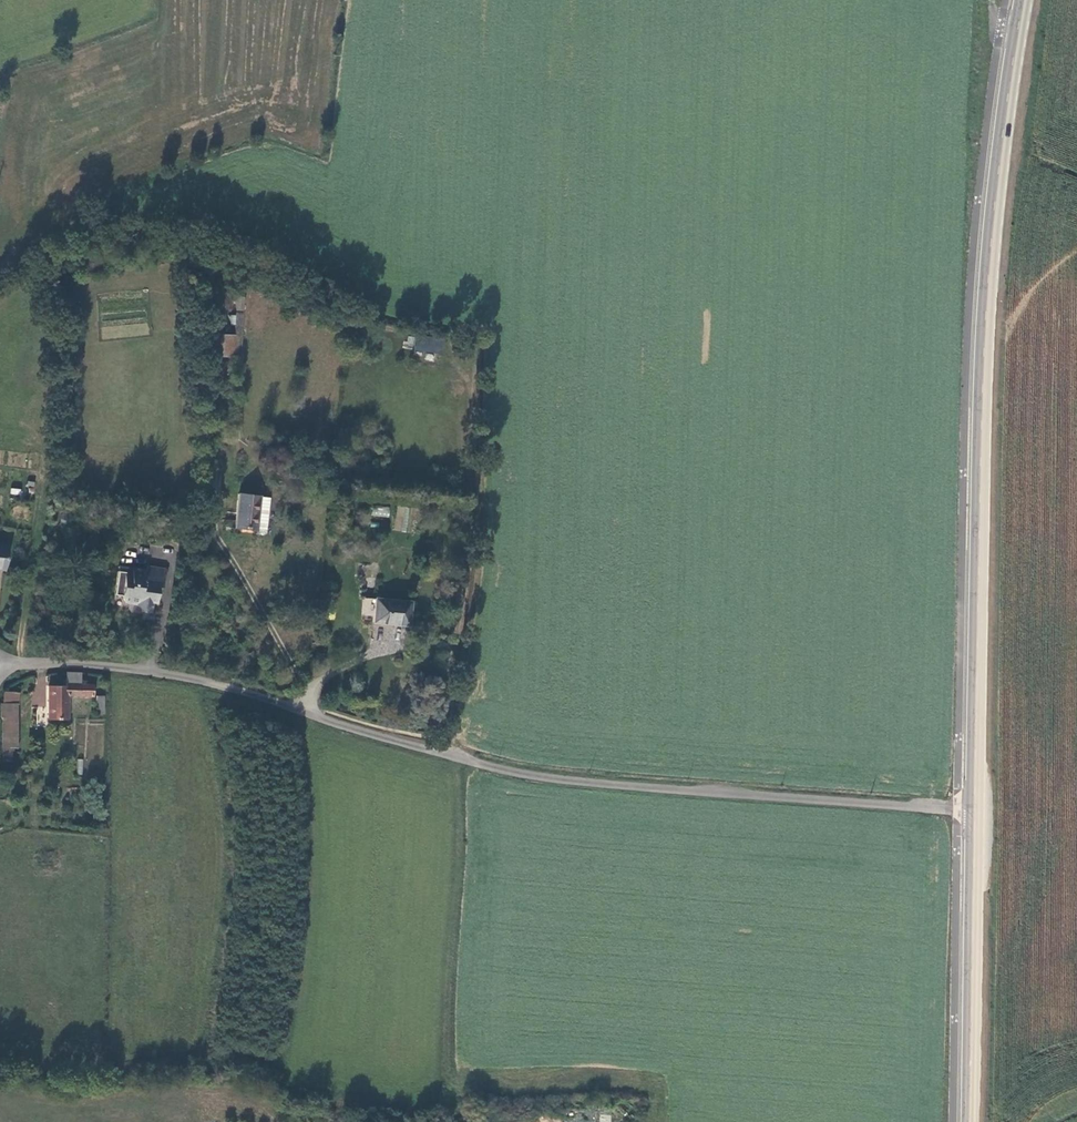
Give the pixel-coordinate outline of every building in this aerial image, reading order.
[(237,312),(234,355),(241,356),(244,313),(237,312)] [(442,354),(444,338),(416,335),(414,351),(442,354)] [(266,494),(235,492),(232,525),(254,528),(253,532),(261,533),(263,530),(266,494)] [(371,515),(388,517),(389,508),(372,506),(371,515)] [(145,569),(130,567),(129,572),(116,570),(113,593),(121,595),(124,602),(137,604),(140,611),(148,612),(150,602),(154,602),(156,587),(160,588),(163,568),(146,564),(145,569)] [(407,601),(373,598),(370,622),(404,626),(407,601)] [(381,643),(403,644),(404,627),(382,626),(381,643)] [(90,696),(90,683),(79,683),(79,672),(64,671),(64,684),(46,683),(44,716),(63,717),(64,694),(90,696)] [(0,733),(0,746),(14,746),(16,705),(2,704),(0,733)]
